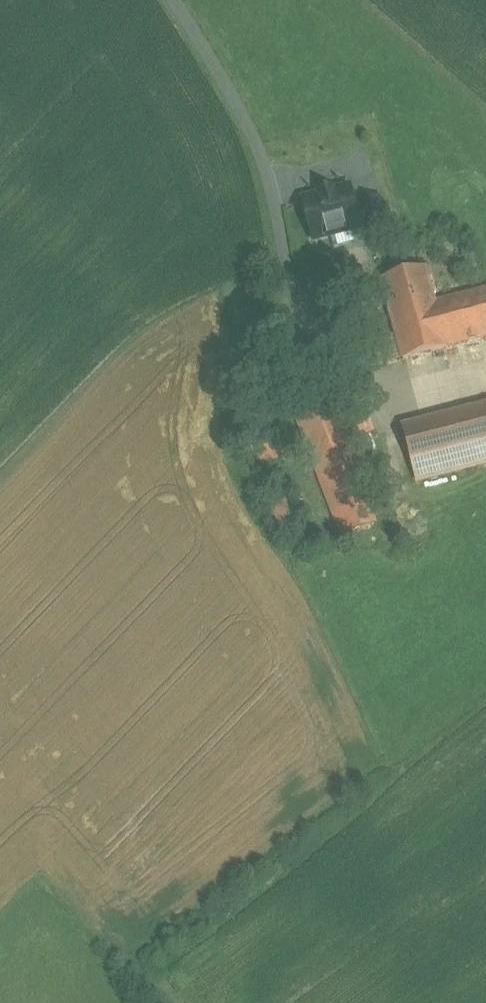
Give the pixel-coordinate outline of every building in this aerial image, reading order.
[(320,198),(304,202),(314,240),(361,228),(360,224),(366,222),(362,208),(356,209),(351,189),(335,193),(334,190),(319,194),(320,198)] [(427,269),(382,281),(396,331),(441,319),(437,304),(427,269)] [(449,351),(485,341),(485,291),(437,304),(441,319),(449,351)] [(441,319),(396,331),(404,362),(449,351),(441,319)] [(403,428),(418,482),(485,464),(485,406),(403,428)] [(331,409),(299,421),(342,536),(374,524),(331,409)] [(280,464),(268,435),(252,441),(263,471),(280,464)] [(285,497),(267,506),(280,533),(301,523),(287,495),(285,497)]
